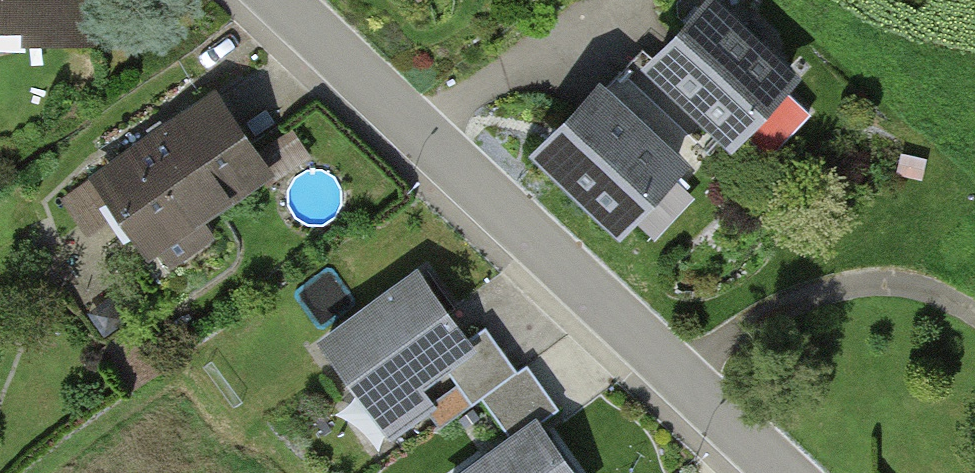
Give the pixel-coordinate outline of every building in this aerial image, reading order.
[(26,20),(26,40),(65,41),(66,0),(0,0),(0,20),(26,20)] [(788,75),(711,2),(654,63),(731,135),(739,126),(768,153),(808,111),(779,84),(788,75)] [(598,94),(544,153),(619,223),(674,164),(598,94)] [(206,102),(67,197),(88,227),(126,200),(170,263),(212,234),(199,215),(256,176),(206,102)] [(408,266),(321,333),(391,424),(479,357),(408,266)] [(487,399),(526,369),(504,339),(464,370),(487,399)] [(535,363),(487,400),(511,431),(559,394),(535,363)] [(458,472),(567,472),(527,421),(458,472)]
